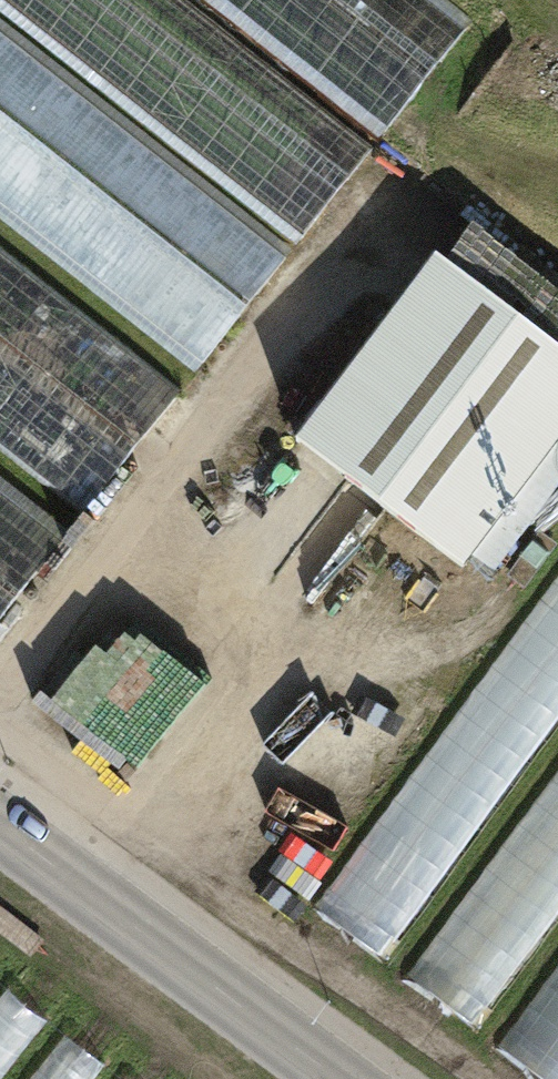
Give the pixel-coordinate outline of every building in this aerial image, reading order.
[(300,243),(375,148),(186,0),(0,0),(0,8),(300,243)] [(383,136),(470,26),(438,0),(209,0),(383,136)] [(0,22),(0,217),(198,372),(293,252),(0,22)] [(0,240),(0,449),(86,516),(187,387),(0,240)] [(294,440),(463,568),(557,444),(557,347),(435,254),(294,440)] [(0,479),(0,626),(72,536),(0,479)] [(557,734),(557,574),(333,915),(407,963),(557,734)] [(201,672),(126,613),(53,705),(129,764),(201,672)] [(477,1018),(557,912),(557,791),(419,974),(477,1018)] [(517,1049),(557,1078),(557,993),(517,1049)]
